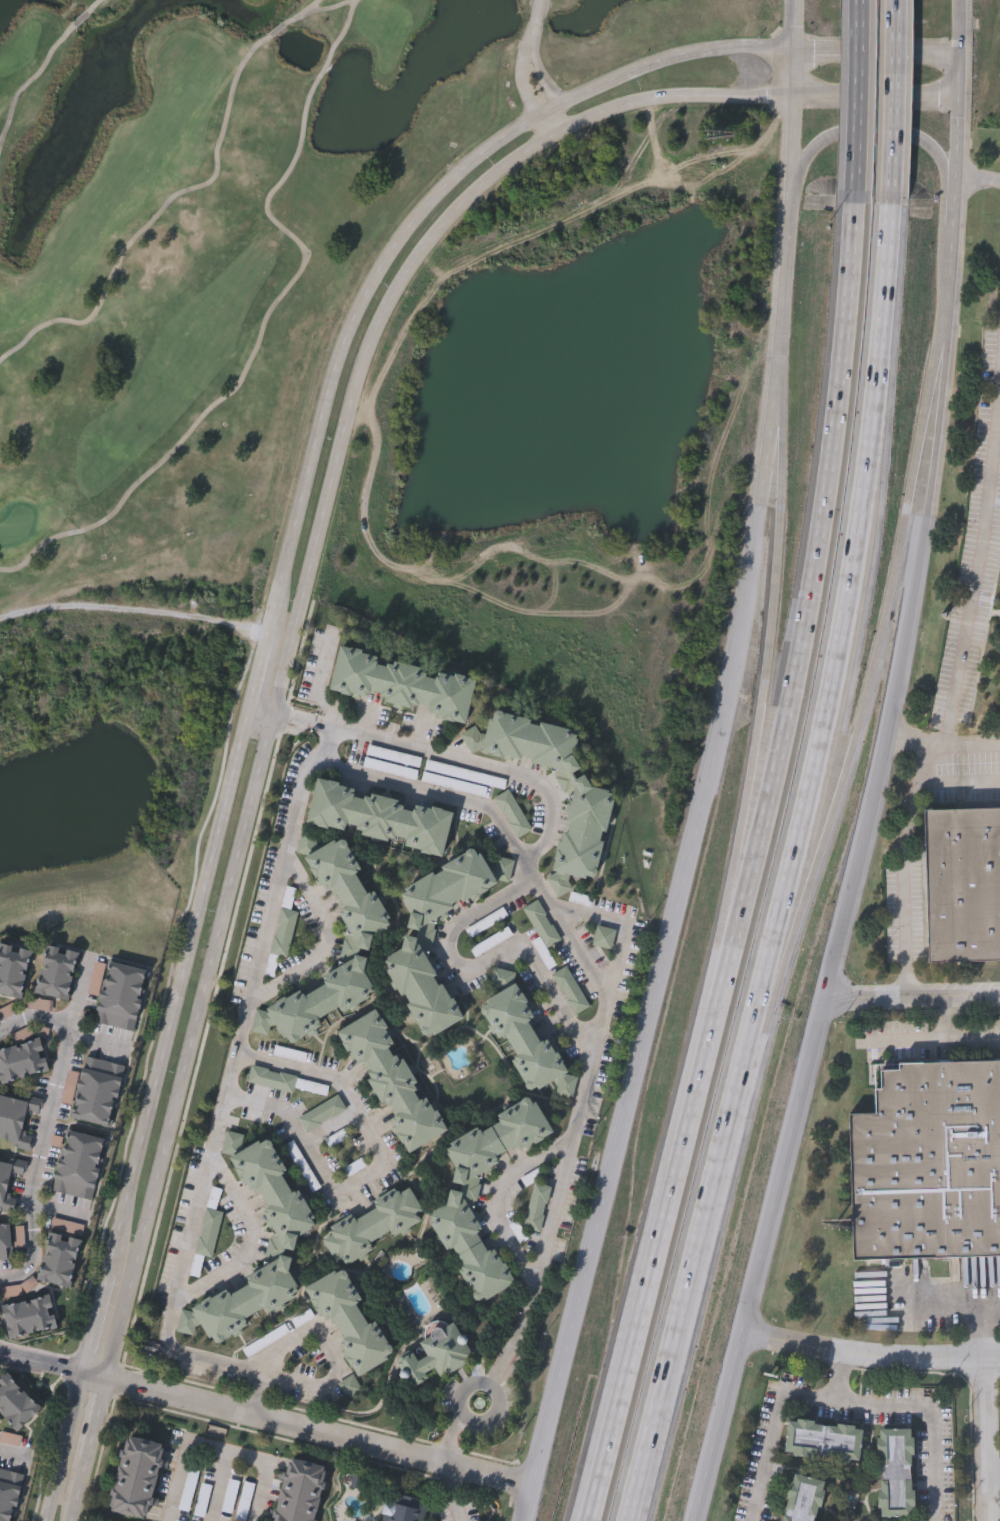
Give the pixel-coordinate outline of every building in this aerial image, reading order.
[(341,646),(378,656),(376,663),(395,668),(396,662),(421,668),(419,675),(436,679),(438,672),(475,682),(465,722),(429,713),(432,704),(413,699),(411,706),(385,699),(386,694),(370,690),(368,700),(329,689),(341,646)] [(481,751),(491,710),(518,718),(516,725),(539,731),(541,723),(579,732),(569,774),(535,766),(537,758),(511,752),(509,761),(481,751)] [(318,779),(356,789),(354,796),(372,801),(374,795),(398,801),(397,808),(413,812),(415,805),(453,815),(442,855),(407,846),(409,837),(390,832),(388,839),(362,832),(363,827),(348,823),(345,833),(307,822),(318,779)] [(576,783),(617,793),(610,819),(602,818),(597,841),(604,842),(595,881),(554,871),(562,837),(570,838),(576,813),(567,810),(576,783)] [(518,839),(532,831),(509,791),(495,799),(518,839)] [(922,818),(999,816),(999,971),(927,973),(922,818)] [(304,860),(342,838),(362,872),(355,875),(367,896),(374,892),(393,926),(357,947),(339,917),(346,913),(333,890),(324,895),(304,860)] [(475,844),(499,882),(476,897),(471,890),(450,904),(454,910),(425,928),(402,892),(432,874),(435,880),(453,869),(448,861),(475,844)] [(288,959),(298,913),(291,912),(296,890),(286,888),(272,956),(288,959)] [(524,910),(541,939),(533,943),(549,971),(556,967),(547,950),(562,942),(539,901),(524,910)] [(593,945),(612,952),(618,934),(599,927),(593,945)] [(379,963),(417,941),(432,965),(426,969),(437,989),(444,985),(464,1019),(427,1041),(409,1010),(416,1006),(403,983),(395,988),(379,963)] [(21,998),(0,994),(0,942),(31,949),(21,998)] [(34,992),(45,944),(78,951),(67,1000),(34,992)] [(290,1043),(273,1016),(268,1008),(275,1004),(301,989),(304,994),(325,982),(321,976),(355,956),(376,993),(346,1011),(341,1004),(318,1017),(323,1025),(290,1043)] [(134,1030),(93,1022),(98,996),(88,994),(95,959),(146,968),(134,1030)] [(275,978),(276,964),(269,964),(267,978),(275,978)] [(554,975),(575,1018),(590,1010),(570,968),(554,975)] [(478,1005),(515,983),(535,1016),(528,1020),(540,1041),(547,1037),(567,1071),(530,1092),(512,1062),(519,1058),(506,1035),(498,1039),(478,1005)] [(337,1033),(376,1010),(395,1043),(390,1047),(398,1061),(403,1058),(417,1083),(413,1085),(421,1098),(426,1095),(447,1131),(408,1154),(389,1121),(396,1117),(387,1101),(381,1104),(367,1082),(373,1079),(359,1055),(352,1059),(337,1033)] [(48,1070),(0,1082),(0,1048),(39,1038),(48,1070)] [(124,1064),(111,1126),(69,1117),(82,1056),(124,1064)] [(248,1084),(293,1094),(294,1090),(327,1097),(329,1086),(252,1069),(248,1084)] [(896,1071),(999,1070),(999,1262),(849,1264),(845,1124),(871,1123),(871,1100),(877,1099),(876,1083),(895,1083),(896,1071)] [(28,1147),(0,1141),(0,1094),(38,1103),(28,1147)] [(307,1134),(347,1111),(339,1097),(299,1120),(307,1134)] [(466,1184),(449,1157),(444,1148),(451,1144),(477,1129),(480,1135),(501,1123),(497,1116),(531,1097),(552,1134),(522,1151),(517,1144),(494,1157),(499,1166),(466,1184)] [(92,1199),(51,1190),(65,1129),(106,1138),(92,1199)] [(331,1150),(348,1139),(343,1131),(326,1142),(331,1150)] [(231,1158),(269,1136),(288,1170),(281,1174),(293,1194),(300,1190),(320,1224),(283,1246),(265,1215),(272,1211),(259,1188),(251,1193),(231,1158)] [(285,1149),(315,1193),(323,1188),(292,1143),(285,1149)] [(12,1211),(0,1207),(0,1159),(19,1160),(24,1161),(24,1169),(21,1177),(14,1177),(10,1191),(10,1192),(16,1194),(16,1200),(13,1211),(12,1211)] [(366,1168),(361,1160),(344,1171),(349,1179),(366,1168)] [(342,1265),(325,1238),(331,1235),(328,1226),(353,1211),(356,1216),(377,1205),(373,1198),(407,1179),(428,1215),(398,1233),(394,1226),(371,1239),(375,1247),(342,1265)] [(542,1234),(551,1188),(534,1185),(525,1230),(542,1234)] [(426,1217),(464,1195),(483,1228),(477,1232),(489,1252),(495,1249),(515,1283),(478,1304),(461,1274),(468,1269),(454,1246),(446,1251),(426,1217)] [(205,1258),(213,1260),(223,1213),(206,1209),(191,1277),(200,1279),(205,1258)] [(12,1259),(0,1260),(0,1224),(9,1223),(12,1259)] [(69,1287),(37,1280),(47,1231),(80,1238),(69,1287)] [(213,1345),(196,1318),(191,1310),(199,1306),(224,1290),(228,1296),(248,1284),(244,1278),(279,1258),(300,1295),(269,1313),(265,1305),(242,1319),(247,1327),(213,1345)] [(306,1289),(343,1269),(363,1300),(356,1304),(368,1324),(375,1321),(395,1355),(358,1376),(340,1345),(347,1341),(334,1318),(326,1323),(306,1289)] [(7,1337),(2,1305),(50,1296),(56,1328),(7,1337)] [(315,1319),(309,1311),(292,1323),(297,1331),(315,1319)] [(397,1363),(411,1354),(416,1363),(427,1357),(419,1344),(453,1324),(472,1358),(439,1377),(434,1368),(426,1373),(429,1378),(411,1388),(397,1363)] [(16,1431),(0,1415),(0,1377),(5,1372),(40,1408),(16,1431)] [(788,1422),(862,1431),(858,1460),(784,1451),(788,1422)] [(911,1429),(913,1518),(881,1519),(880,1430),(911,1429)] [(162,1445),(147,1520),(142,1520),(108,1514),(124,1437),(162,1445)] [(324,1468),(315,1520),(274,1520),(284,1460),(324,1468)] [(22,1473),(14,1520),(0,1520),(0,1469),(22,1473)] [(824,1484),(815,1520),(783,1520),(794,1476),(824,1484)] [(429,1505),(425,1520),(380,1520),(387,1494),(429,1505)]
